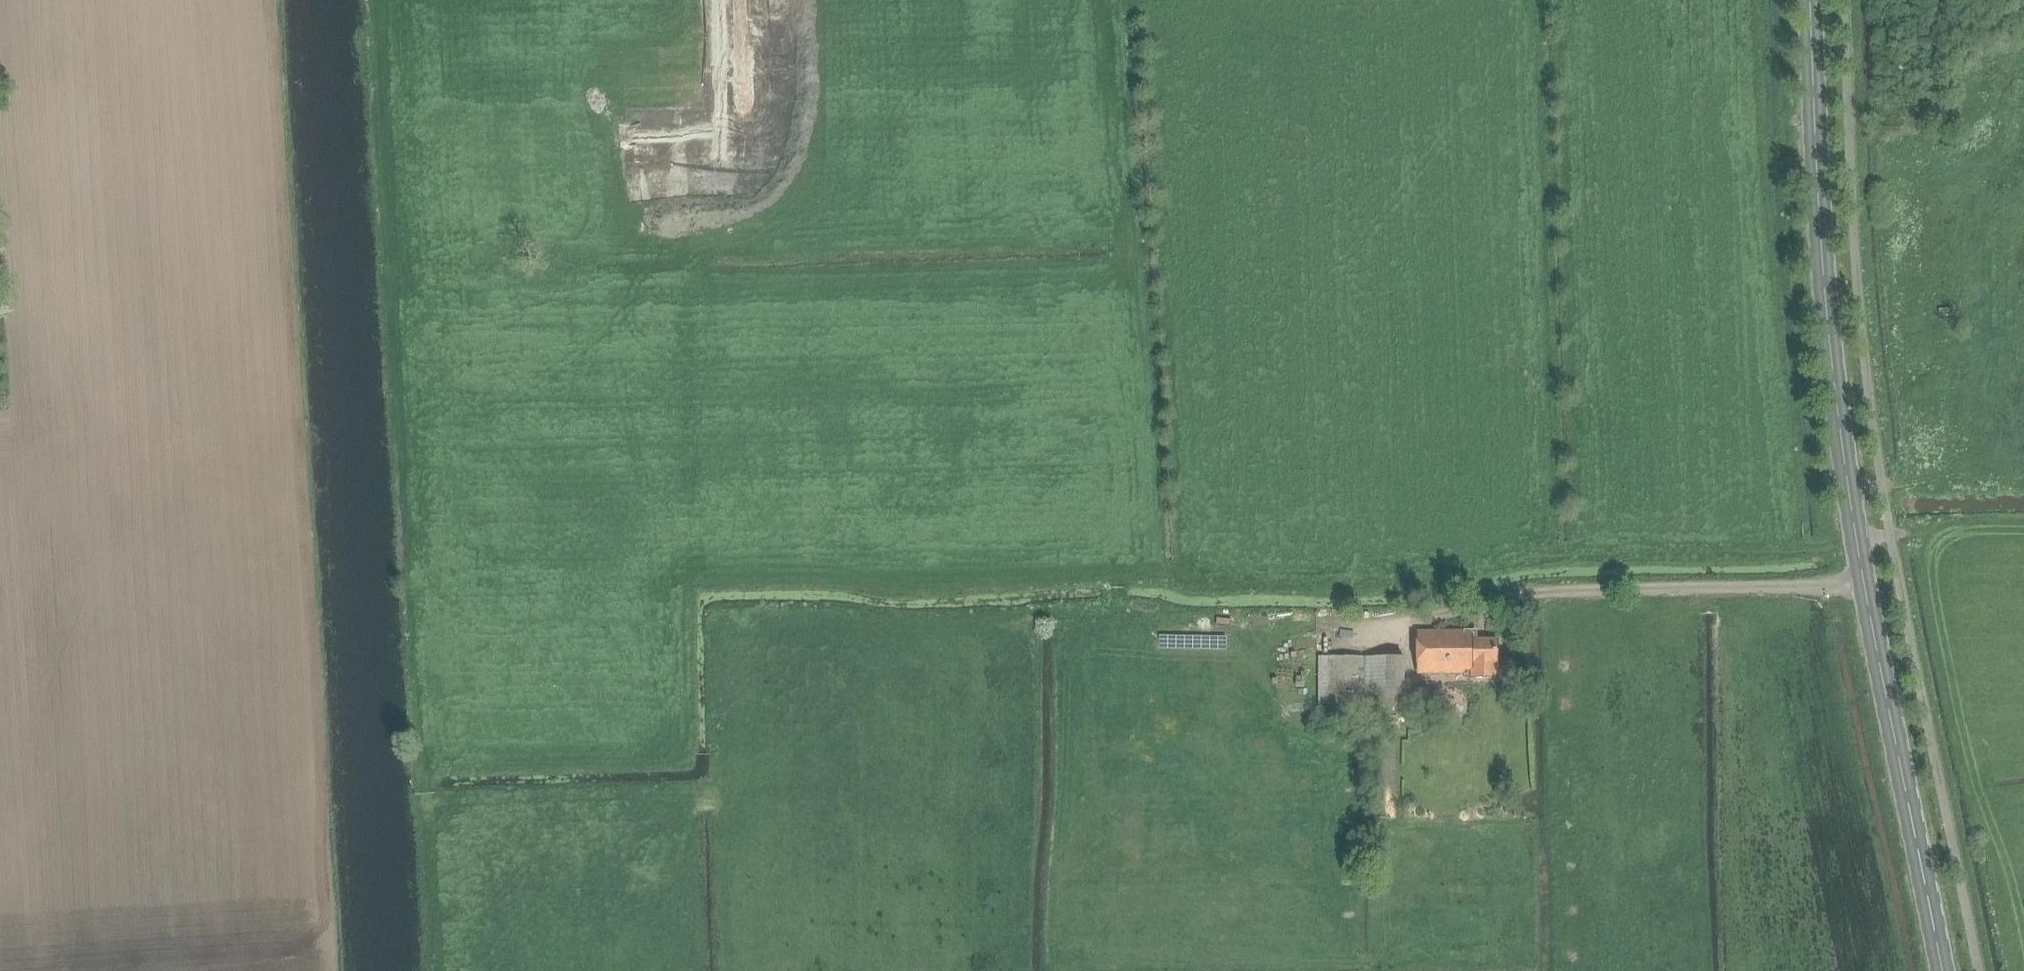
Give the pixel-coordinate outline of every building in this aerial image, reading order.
[(1420,632),(1420,672),(1463,672),(1463,679),(1499,678),(1498,640),(1472,640),(1472,633),(1420,632)] [(1331,695),(1391,696),(1392,655),(1332,654),(1331,695)]
